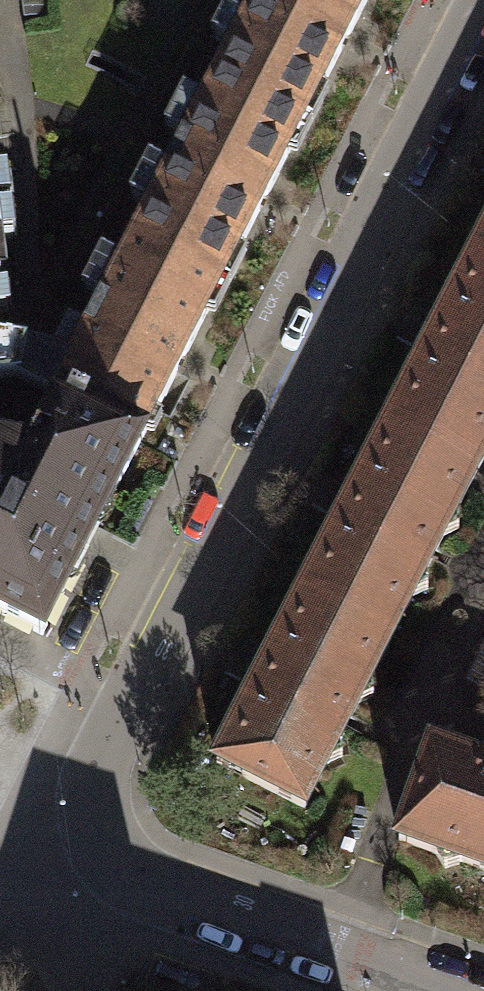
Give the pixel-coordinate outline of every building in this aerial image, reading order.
[(215,76),(304,121),(346,40),(366,0),(254,0),(215,76)] [(304,121),(215,76),(133,236),(222,282),(267,194),(304,121)] [(222,282),(133,236),(68,363),(53,356),(26,349),(20,380),(57,400),(141,442),(184,358),(222,282)] [(474,258),(483,263),(483,238),(474,258)] [(388,425),(476,470),(483,455),(483,263),(474,258),(434,336),(388,425)] [(20,380),(26,349),(0,344),(0,383),(12,381),(20,380)] [(12,381),(0,383),(0,418),(2,417),(11,414),(14,407),(12,381)] [(42,635),(89,543),(141,442),(57,400),(37,443),(27,453),(0,449),(0,613),(42,635)] [(353,496),(303,593),(391,637),(476,470),(388,425),(353,496)] [(267,663),(216,763),(304,807),(391,637),(303,593),(267,663)] [(398,840),(436,853),(445,868),(460,862),(483,871),(483,765),(463,757),(432,746),(398,840)]
